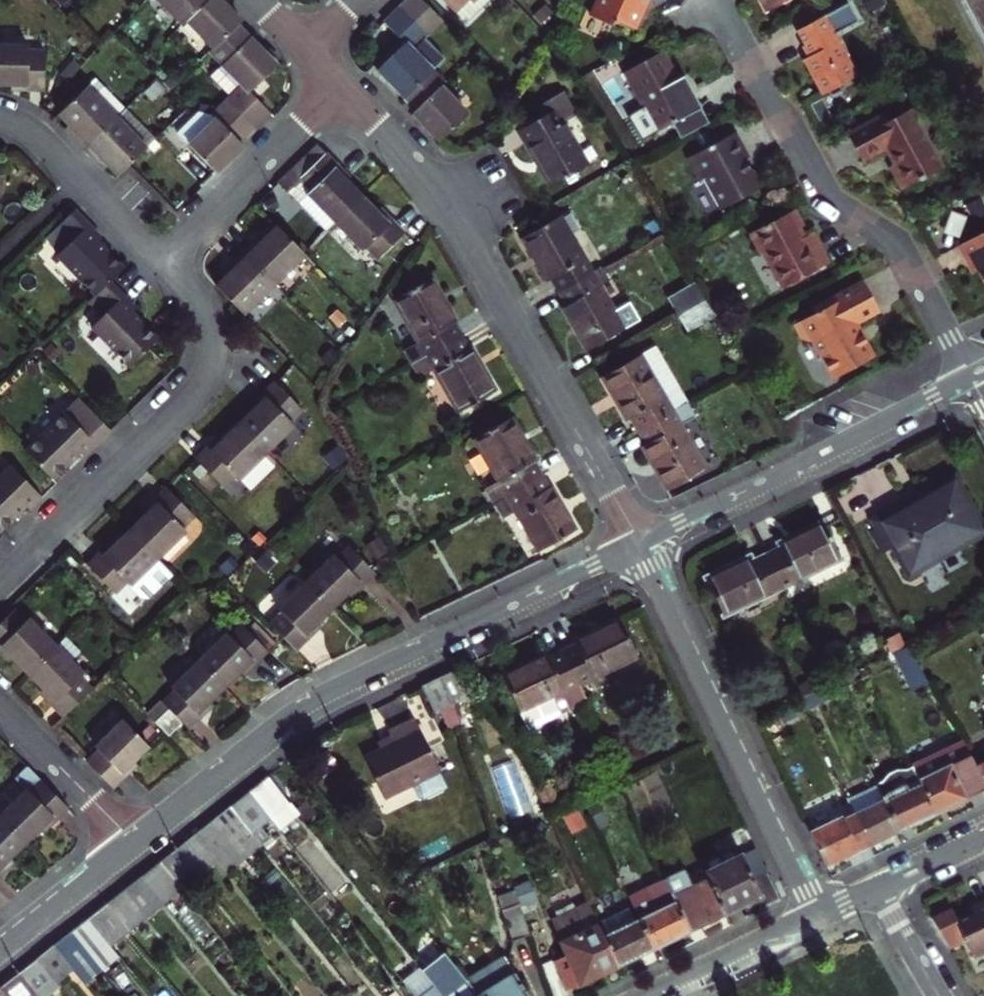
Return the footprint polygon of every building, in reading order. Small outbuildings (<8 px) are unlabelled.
[(183,25),(187,21),(208,0),(158,0),(183,25)] [(241,21),(220,0),(208,0),(187,21),(213,49),(209,52),(221,64),(250,37),(238,25),(241,21)] [(442,22),(421,0),(408,0),(400,8),(427,36),(442,22)] [(454,12),(467,0),(442,0),(454,12)] [(592,12),(615,23),(621,20),(636,27),(644,8),(662,0),(598,0),(592,12)] [(802,57),(821,92),(855,73),(833,32),(856,19),(845,0),(796,28),(804,45),(808,53),(802,57)] [(983,51),(983,0),(957,0),(983,51)] [(433,71),(446,59),(425,38),(427,36),(400,8),(385,22),(383,24),(405,46),(379,71),(406,99),(433,71)] [(227,99),(255,128),(269,114),(249,92),(277,65),(250,37),(221,64),(241,85),(227,99)] [(26,89),(42,89),(43,51),(27,51),(27,46),(0,45),(0,84),(11,84),(26,84),(26,89)] [(665,48),(627,70),(659,130),(674,122),(703,106),(695,92),(690,95),(683,82),(665,48)] [(468,115),(442,87),(445,84),(433,71),(406,99),(417,110),(414,114),(440,142),(468,115)] [(561,86),(517,113),(524,125),(519,127),(549,178),(587,156),(567,120),(578,114),(561,86)] [(85,149),(116,118),(89,89),(62,117),(69,124),(74,129),(69,133),(85,149)] [(213,114),(216,117),(188,144),(215,173),(243,146),(239,142),(255,128),(227,99),(212,113),(213,114)] [(887,112),(851,132),(864,157),(888,144),(893,151),(897,159),(891,163),(904,185),(944,163),(924,126),(926,122),(916,105),(891,118),(887,112)] [(710,120),(703,106),(674,122),(682,136),(710,120)] [(129,166),(147,148),(116,118),(85,149),(100,164),(104,160),(108,165),(119,176),(129,166)] [(74,129),(69,124),(65,129),(69,133),(74,129)] [(737,132),(688,158),(701,181),(706,179),(723,210),(765,188),(755,171),(754,171),(751,166),(747,159),(751,157),(737,132)] [(334,223),(361,196),(347,181),(335,169),(339,166),(326,153),(325,154),(316,144),(289,171),(310,192),(307,195),(334,223)] [(104,169),(108,165),(104,160),(100,164),(104,169)] [(335,169),(347,181),(351,177),(339,166),(335,169)] [(387,222),(376,211),(361,196),(334,223),(361,251),(364,247),(376,259),(404,232),(391,219),(387,222)] [(965,206),(975,222),(983,216),(983,211),(978,200),(965,206)] [(387,222),(391,219),(380,208),(376,211),(387,222)] [(797,208),(752,232),(763,252),(766,249),(786,285),(833,261),(816,230),(807,235),(804,230),(802,227),(806,224),(797,208)] [(98,241),(102,238),(75,211),(50,235),(63,250),(57,257),(95,296),(109,282),(124,268),(98,241)] [(550,267),(560,284),(590,267),(557,211),(521,231),(535,256),(544,271),(550,267)] [(274,284),(305,254),(303,253),(278,226),(267,237),(262,242),(258,238),(243,253),(274,284)] [(959,243),(967,258),(972,254),(978,265),(983,276),(983,229),(959,243)] [(267,237),(263,233),(258,238),(262,242),(267,237)] [(243,314),(274,284),(243,253),(228,267),(232,271),(227,275),(216,286),(243,314)] [(611,276),(602,260),(590,267),(560,284),(567,296),(561,300),(573,322),(586,344),(623,324),(600,282),(611,276)] [(232,271),(228,267),(223,272),(227,275),(232,271)] [(405,349),(412,361),(461,333),(454,322),(460,319),(450,302),(435,275),(398,297),(422,339),(405,349)] [(862,276),(812,303),(814,307),(792,320),(799,332),(811,335),(833,374),(873,353),(862,332),(855,319),(878,307),(862,276)] [(671,296),(679,310),(705,295),(698,281),(671,296)] [(159,339),(146,327),(132,312),(136,309),(109,282),(95,296),(84,307),(98,321),(91,328),(129,368),(144,353),(159,339)] [(714,309),(705,295),(679,310),(687,324),(714,309)] [(468,344),(461,333),(412,361),(420,374),(436,364),(461,407),(498,387),(483,360),(473,342),(468,344)] [(653,341),(638,349),(663,392),(677,384),(653,341)] [(639,424),(684,398),(677,384),(663,392),(638,349),(601,371),(615,396),(626,414),(632,411),(639,424)] [(276,382),(263,395),(267,398),(256,409),(240,424),(267,452),(294,426),(290,422),(303,410),(276,382)] [(253,405),(256,409),(267,398),(263,395),(253,405)] [(654,464),(665,482),(702,460),(680,422),(693,414),(684,398),(639,424),(648,439),(642,443),(654,464)] [(79,453),(83,458),(110,430),(87,406),(72,421),(64,413),(25,451),(53,479),(79,453)] [(496,498),(508,491),(541,472),(533,460),(539,457),(530,441),(513,412),(475,434),(501,478),(488,485),(496,498)] [(240,424),(224,440),(214,450),(210,446),(197,459),(224,487),(236,474),(240,478),(267,452),(240,424)] [(220,436),(210,446),(214,450),(224,440),(220,436)] [(28,510),(41,498),(10,466),(0,475),(0,530),(25,506),(28,510)] [(548,485),(541,472),(508,491),(540,548),(579,526),(559,493),(553,482),(548,485)] [(882,528),(895,551),(905,545),(919,569),(924,566),(931,568),(945,560),(947,553),(964,543),(970,544),(983,536),(981,533),(983,531),(983,528),(958,484),(954,486),(952,481),(934,492),(936,496),(929,500),(923,504),(919,496),(883,517),(888,525),(882,528)] [(168,488),(155,500),(158,504),(148,514),(132,530),(158,558),(185,532),(181,527),(194,516),(168,488)] [(158,504),(155,500),(145,511),(148,514),(158,504)] [(781,548),(766,555),(783,589),(840,561),(821,522),(798,533),(779,543),(781,548)] [(173,573),(158,558),(132,530),(116,546),(105,557),(101,553),(88,566),(115,592),(128,580),(131,584),(143,595),(150,596),(173,573)] [(348,531),(341,538),(350,547),(357,555),(364,548),(348,531)] [(112,542),(101,553),(105,557),(116,546),(112,542)] [(306,582),(333,610),(350,593),(361,583),(365,587),(377,575),(357,555),(350,547),(338,559),(334,555),(306,582)] [(265,551),(254,561),(264,571),(275,561),(265,551)] [(229,554),(218,565),(227,573),(237,563),(229,554)] [(725,617),(783,589),(766,555),(754,561),(751,556),(733,565),(707,578),(725,617)] [(307,636),(317,626),(333,610),(306,582),(280,608),(283,612),(270,624),(298,653),(310,640),(307,636)] [(358,593),(365,587),(361,583),(350,593),(354,597),(358,593)] [(2,645),(12,656),(28,673),(56,646),(29,619),(25,623),(14,610),(0,624),(0,647),(2,645)] [(575,646),(559,654),(576,687),(634,659),(616,620),(592,632),(573,642),(575,646)] [(258,621),(248,630),(265,647),(274,638),(258,621)] [(200,660),(227,688),(244,671),(254,661),(258,665),(270,653),(265,647),(248,630),(244,626),(231,638),(228,634),(200,660)] [(307,636),(310,640),(317,634),(321,630),(317,626),(307,636)] [(12,656),(2,645),(0,647),(0,652),(8,659),(12,656)] [(82,673),(56,646),(28,673),(44,689),(54,700),(51,703),(64,716),(91,689),(78,677),(82,673)] [(914,652),(895,661),(916,697),(934,687),(914,652)] [(519,715),(576,687),(559,654),(548,660),(545,655),(524,666),(501,678),(519,715)] [(227,688),(200,660),(173,686),(177,690),(163,704),(168,709),(183,724),(190,731),(204,718),(200,714),(211,703),(227,688)] [(253,670),(258,665),(254,661),(244,671),(247,675),(253,670)] [(441,678),(418,689),(431,715),(451,706),(441,678)] [(525,729),(583,700),(576,687),(519,715),(525,729)] [(40,693),(51,703),(54,700),(44,689),(40,693)] [(200,714),(204,718),(210,712),(215,707),(211,703),(200,714)] [(163,704),(149,718),(154,723),(168,709),(163,704)] [(176,731),(183,724),(168,709),(154,723),(169,738),(176,731)] [(122,774),(134,762),(150,747),(123,719),(95,746),(99,750),(87,761),(115,789),(126,777),(122,774)] [(393,743),(364,759),(384,800),(438,772),(411,720),(387,733),(393,743)] [(968,746),(983,773),(983,738),(968,746)] [(938,818),(969,802),(983,795),(983,773),(968,746),(967,744),(915,769),(917,773),(938,818)] [(122,774),(126,777),(132,772),(138,766),(134,762),(122,774)] [(71,809),(29,766),(17,778),(28,789),(0,816),(27,844),(44,828),(54,817),(58,821),(71,809)] [(881,793),(902,836),(919,827),(938,818),(917,773),(908,777),(899,777),(892,780),(888,785),(880,790),(881,793)] [(635,812),(664,800),(655,778),(626,790),(635,812)] [(250,794),(272,822),(291,807),(268,780),(250,794)] [(854,805),(862,820),(876,849),(889,842),(902,836),(881,793),(854,805)] [(232,807),(253,837),(272,822),(250,794),(232,807)] [(253,837),(232,807),(214,821),(248,864),(264,851),(253,837)] [(5,873),(1,869),(10,860),(27,844),(0,816),(0,878),(5,873)] [(54,817),(44,828),(47,832),(52,827),(58,821),(54,817)] [(846,822),(813,838),(830,872),(856,859),(876,849),(862,820),(849,827),(846,822)] [(214,821),(197,835),(219,863),(231,878),(248,864),(214,821)] [(197,835),(179,849),(200,878),(219,863),(197,835)] [(161,862),(183,892),(200,878),(179,849),(161,862)] [(708,878),(726,915),(745,906),(761,899),(741,854),(705,871),(708,878)] [(1,869),(5,873),(10,868),(14,864),(10,860),(1,869)] [(161,862),(143,876),(166,906),(183,892),(161,862)] [(685,869),(665,878),(691,933),(709,924),(726,915),(708,878),(694,885),(685,869)] [(124,890),(147,920),(166,906),(143,876),(124,890)] [(631,895),(635,905),(656,949),(675,940),(691,933),(665,878),(631,895)] [(124,890),(107,903),(131,933),(147,920),(124,890)] [(518,899),(502,905),(513,935),(529,929),(518,899)] [(131,933),(107,903),(89,916),(113,948),(131,933)] [(605,937),(590,905),(551,923),(568,958),(554,964),(567,992),(597,978),(620,967),(605,937)] [(605,937),(620,967),(640,957),(656,949),(635,905),(601,921),(608,935),(605,937)] [(983,954),(983,909),(977,912),(980,919),(971,924),(963,929),(956,916),(936,926),(953,958),(973,948),(977,957),(983,954)] [(89,916),(72,929),(104,974),(118,963),(109,951),(113,948),(89,916)] [(60,938),(52,944),(73,969),(87,987),(104,974),(72,929),(60,938)] [(55,983),(73,969),(52,944),(35,957),(55,983)] [(55,983),(35,957),(17,971),(37,995),(45,995),(57,986),(55,983)] [(478,995),(529,995),(500,961),(469,985),(478,995)] [(441,995),(478,995),(469,985),(452,963),(429,981),(441,995)] [(17,971),(0,986),(0,988),(7,995),(37,995),(17,971)]
